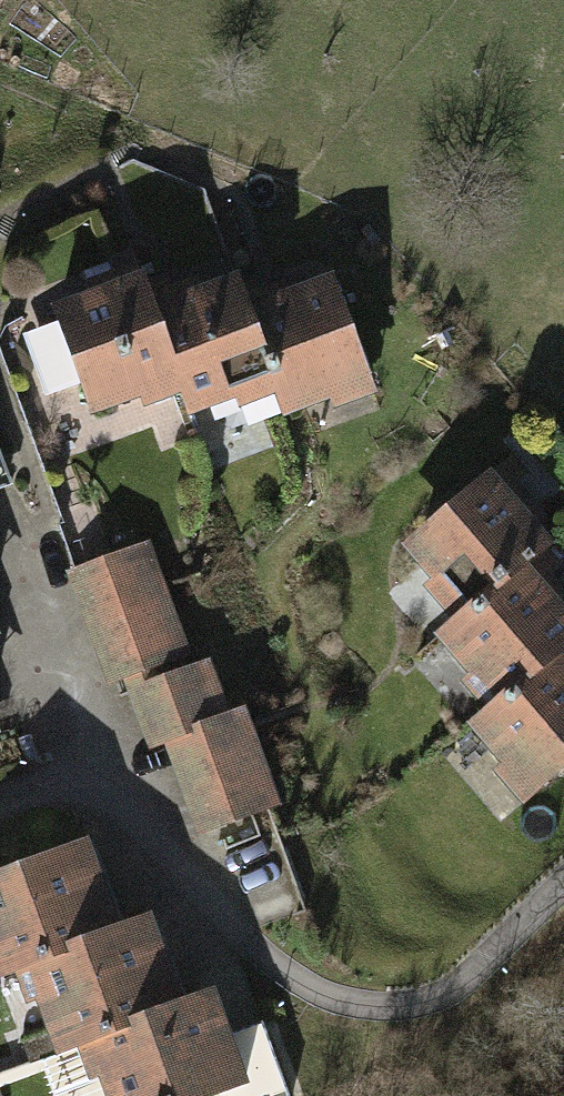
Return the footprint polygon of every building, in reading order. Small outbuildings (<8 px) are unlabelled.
[(284,303),(191,332),(215,397),(222,419),(313,391),(292,329),(284,303)] [(371,304),(292,329),(313,391),(324,427),(402,403),(371,304)] [(215,397),(191,332),(183,306),(96,332),(125,425),(215,397)] [(24,567),(0,475),(0,573),(24,567)] [(508,626),(563,576),(563,527),(535,489),(452,553),(508,626)] [(191,556),(112,576),(143,697),(181,688),(200,764),(227,757),(250,844),(315,828),(293,739),(272,744),(253,671),(223,679),(191,556)] [(508,626),(488,641),(542,713),(563,689),(563,576),(508,626)] [(0,671),(0,759),(23,753),(1,670),(0,671)] [(542,713),(520,730),(563,788),(563,689),(542,713)] [(39,995),(59,988),(142,944),(111,861),(4,901),(39,995)] [(142,944),(59,988),(91,1073),(119,1062),(219,1020),(185,928),(142,944)] [(119,1062),(132,1095),(257,1095),(277,1088),(248,1010),(219,1020),(119,1062)]
